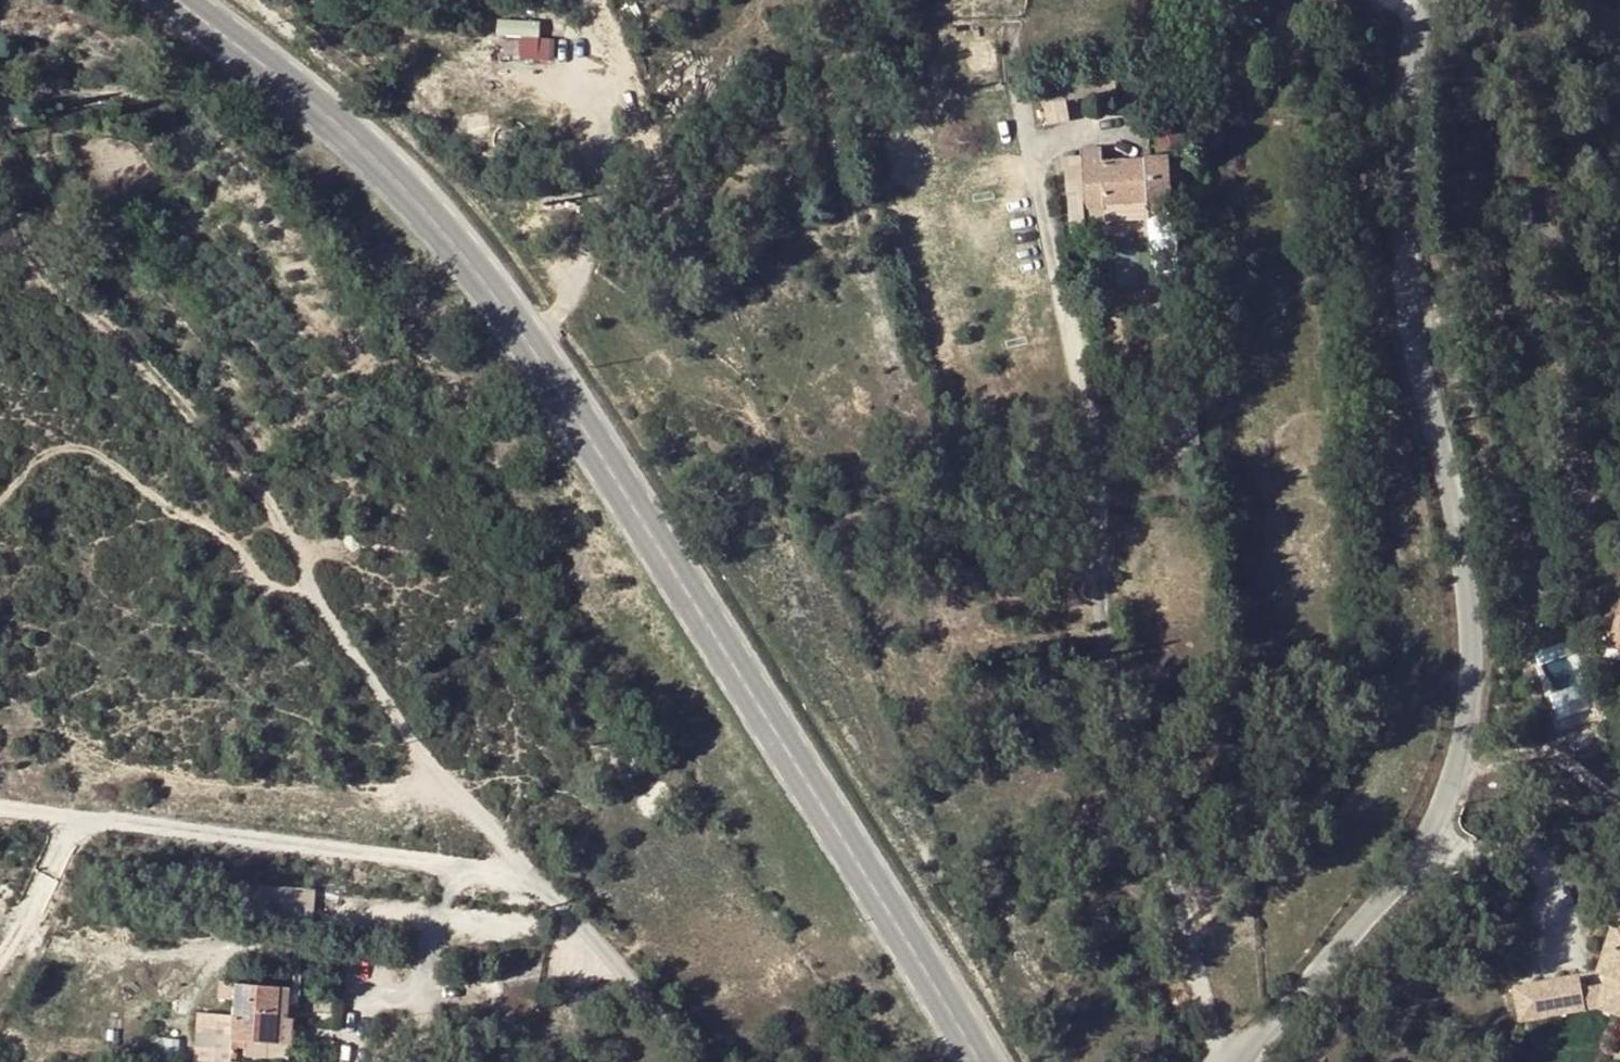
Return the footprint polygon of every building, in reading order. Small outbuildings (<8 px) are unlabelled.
[(538,56),(539,18),(499,17),(498,35),(520,35),(519,56),(538,56)] [(1081,89),(1041,90),(1044,99),(1083,95),(1081,89)] [(1065,103),(1046,105),(1049,122),(1067,119),(1065,103)] [(1101,146),(1078,147),(1083,206),(1104,206),(1103,200),(1147,199),(1147,203),(1168,202),(1167,153),(1144,154),(1143,158),(1102,159),(1101,146)] [(1617,600),(1607,638),(1619,641),(1619,601),(1617,600)] [(1607,638),(1605,649),(1619,652),(1619,641),(1607,638)] [(263,884),(262,911),(314,912),(314,885),(263,884)] [(1542,1018),(1596,1007),(1619,1015),(1619,920),(1618,919),(1601,969),(1608,971),(1603,985),(1584,989),(1583,980),(1538,988),(1542,1018)] [(1542,1018),(1538,988),(1516,992),(1522,1022),(1542,1018)] [(220,1045),(261,1048),(266,994),(226,990),(221,1022),(187,1020),(184,1061),(218,1061),(220,1045)] [(281,996),(266,994),(261,1048),(275,1049),(281,996)]
